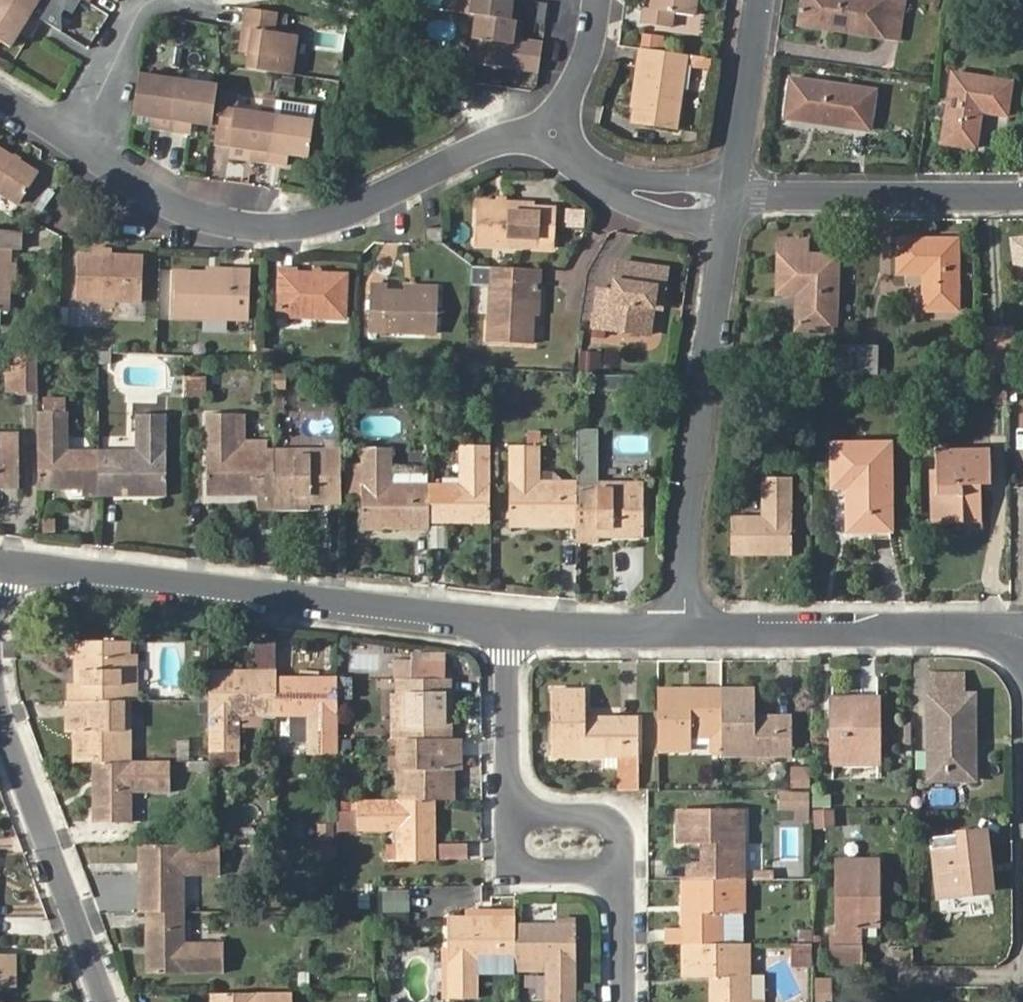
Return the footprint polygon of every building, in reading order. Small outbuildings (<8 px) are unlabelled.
[(39,29),(47,15),(23,0),(0,0),(0,33),(16,44),(27,27),(29,23),(39,29)] [(47,15),(54,4),(49,0),(23,0),(47,15)] [(447,9),(471,12),(478,12),(509,17),(512,0),(449,0),(447,9)] [(653,3),(646,2),(644,18),(672,22),(674,7),(696,10),(698,0),(653,0),(653,3)] [(801,24),(883,34),(899,37),(904,0),(805,0),(801,24)] [(282,29),(285,9),(253,4),(248,41),(257,42),(256,48),(254,66),(286,71),(298,73),(304,32),(282,29)] [(471,59),(540,68),(541,61),(544,41),(528,38),(527,43),(518,41),(519,37),(521,19),(509,17),(478,12),(471,59)] [(36,33),(38,29),(39,29),(29,23),(27,27),(36,33)] [(689,49),(641,43),(639,62),(643,63),(636,119),(677,125),(688,54),(689,49)] [(710,52),(689,49),(688,54),(709,57),(710,52)] [(146,70),(140,108),(141,109),(157,112),(163,113),(161,123),(177,124),(185,75),(146,70)] [(953,73),(943,143),(977,148),(982,112),(1008,116),(1012,80),(953,73)] [(185,75),(177,124),(190,126),(191,117),(197,117),(219,121),(225,82),(185,75)] [(795,76),(789,117),(870,129),(876,89),(795,76)] [(235,154),(274,159),(281,112),(282,97),(267,95),(264,110),(243,106),(245,92),(229,90),(221,143),(236,144),(235,154)] [(319,118),(321,102),(282,97),(281,112),(319,118)] [(281,112),(274,159),(287,161),(289,151),(295,152),(314,154),(319,118),(281,112)] [(25,199),(44,169),(0,141),(0,183),(25,199)] [(533,198),(479,195),(477,227),(476,241),(555,243),(557,202),(533,201),(533,198)] [(27,227),(0,225),(0,320),(1,320),(1,307),(11,308),(13,281),(14,264),(16,243),(26,244),(27,227)] [(779,237),(777,294),(797,294),(797,328),(834,329),(837,253),(808,253),(808,237),(779,237)] [(898,237),(897,269),(928,269),(929,308),(963,308),(962,238),(898,237)] [(1016,268),(1022,267),(1022,237),(1013,238),(1016,268)] [(115,250),(97,250),(82,249),(81,292),(146,295),(147,251),(115,250)] [(657,285),(668,286),(672,260),(622,253),(618,280),(602,278),(596,316),(653,324),(656,297),(657,285)] [(494,280),(495,263),(475,262),(474,279),(494,280)] [(538,265),(495,263),(494,280),(492,338),(535,340),(536,308),(537,282),(538,265)] [(22,264),(14,264),(13,281),(21,281),(22,264)] [(237,271),(209,269),(179,267),(177,311),(251,313),(253,267),(237,266),(237,271)] [(301,269),(283,268),(281,309),(346,312),(348,272),(323,271),(317,270),(301,269)] [(443,289),(410,286),(392,286),(392,280),(376,279),(374,325),(440,328),(443,289)] [(666,298),(668,286),(657,285),(656,297),(666,298)] [(73,324),(107,325),(107,304),(73,303),(73,324)] [(13,342),(14,377),(36,377),(35,343),(13,342)] [(877,347),(856,346),(855,373),(876,374),(877,347)] [(625,364),(597,364),(597,379),(625,379),(625,364)] [(205,377),(184,376),(184,397),(205,398),(205,377)] [(65,412),(36,412),(36,486),(55,487),(55,482),(64,482),(64,487),(98,487),(98,455),(98,453),(65,453),(65,412)] [(98,487),(98,493),(140,492),(140,487),(148,487),(148,492),(166,492),(165,413),(138,414),(138,454),(98,455),(98,487)] [(273,491),(273,454),(233,454),(233,413),(206,413),(206,492),(224,491),(223,485),(231,485),(231,491),(273,491)] [(597,431),(576,431),(575,489),(576,526),(576,543),(597,544),(597,533),(610,534),(611,537),(642,537),(642,486),(596,486),(597,431)] [(0,435),(0,485),(14,485),(14,435),(0,435)] [(459,488),(427,488),(427,518),(462,519),(462,514),(468,515),(468,519),(488,519),(488,445),(459,446),(459,488)] [(833,447),(833,489),(848,489),(848,531),(890,532),(890,446),(833,447)] [(427,518),(427,488),(387,488),(386,447),(360,448),(360,526),(378,526),(378,520),(385,519),(385,526),(427,526),(427,518)] [(576,526),(575,489),(535,489),(535,447),(509,447),(508,526),(526,526),(526,521),(534,521),(534,526),(576,526)] [(936,449),(936,469),(936,495),(941,495),(942,523),(962,523),(963,515),(981,515),(982,492),(973,492),(973,484),(991,484),(991,449),(936,449)] [(340,451),(273,452),(273,454),(273,491),(273,501),(296,501),(296,498),(309,499),(309,501),(340,501),(340,451)] [(936,495),(936,469),(930,469),(931,523),(942,523),(941,495),(936,495)] [(773,548),(773,552),(791,553),(790,478),(763,478),(763,521),(731,521),(731,552),(766,553),(766,548),(773,548)] [(273,501),(274,510),(295,510),(296,501),(273,501)] [(982,523),(981,515),(963,515),(962,523),(982,523)] [(123,701),(129,701),(129,656),(128,641),(78,641),(79,672),(85,672),(84,684),(79,684),(79,701),(123,701)] [(129,701),(137,701),(137,657),(129,656),(129,701)] [(399,693),(399,738),(407,738),(450,738),(451,721),(443,721),(443,710),(450,710),(450,679),(447,679),(414,679),(414,667),(396,667),(396,678),(399,678),(399,693)] [(447,667),(414,667),(414,679),(447,679),(447,667)] [(278,678),(278,671),(235,671),(235,678),(227,678),(227,671),(211,671),(210,751),(237,750),(238,710),(278,709),(278,678)] [(338,755),(338,678),(319,678),(320,683),(312,683),(312,678),(278,678),(278,709),(278,711),(311,712),(311,754),(338,755)] [(968,736),(972,736),(972,699),(965,699),(965,680),(933,679),(933,776),(935,775),(935,773),(946,773),(946,775),(972,775),(972,752),(968,752),(968,736)] [(552,691),(552,755),(638,756),(638,724),(587,723),(586,691),(552,691)] [(722,725),(722,692),(659,691),(659,751),(691,751),(691,739),(691,725),(722,725)] [(754,692),(722,692),(722,725),(723,751),(722,756),(792,756),(791,723),(754,723),(754,692)] [(391,694),(392,738),(399,738),(399,693),(391,694)] [(833,700),(834,764),(878,765),(878,701),(833,700)] [(79,701),(71,701),(70,733),(78,732),(85,733),(85,746),(78,746),(78,762),(97,762),(130,761),(129,729),(122,729),(123,701),(79,701)] [(443,721),(451,721),(450,710),(443,710),(443,721)] [(691,725),(691,739),(712,739),(712,751),(723,751),(722,725),(691,725)] [(434,799),(452,799),(453,783),(445,783),(445,770),(453,770),(459,770),(460,738),(450,738),(407,738),(406,767),(399,767),(400,799),(434,799)] [(130,761),(97,762),(97,781),(101,781),(101,788),(97,788),(97,823),(128,823),(129,790),(170,789),(171,761),(130,761)] [(808,786),(809,765),(790,765),(789,786),(808,786)] [(445,783),(453,783),(453,770),(445,770),(445,783)] [(931,802),(952,800),(952,788),(931,789),(931,802)] [(793,810),(793,822),(808,822),(808,790),(777,789),(776,810),(793,810)] [(402,860),(435,860),(435,826),(427,826),(427,818),(434,818),(434,799),(400,799),(359,799),(359,829),(403,829),(402,860)] [(812,828),(835,826),(833,806),(810,809),(812,828)] [(711,845),(711,881),(743,881),(743,812),(678,811),(679,844),(711,845)] [(302,821),(283,821),(283,836),(302,836),(302,821)] [(316,839),(333,839),(333,822),(316,823),(316,839)] [(935,839),(939,892),(962,890),(963,895),(990,892),(984,834),(935,839)] [(220,844),(142,844),(141,862),(147,862),(147,870),(142,870),(141,911),(149,911),(180,911),(180,873),(220,873),(220,844)] [(838,862),(838,934),(832,934),(833,948),(860,948),(860,925),(878,924),(878,863),(838,862)] [(711,881),(685,881),(685,945),(717,945),(717,913),(723,913),(743,913),(743,881),(711,881)] [(377,889),(376,912),(409,912),(409,889),(377,889)] [(180,911),(149,911),(149,947),(154,947),(154,954),(149,954),(149,973),(181,973),(182,946),(224,945),(224,912),(180,911)] [(517,927),(516,921),(476,920),(475,926),(468,926),(468,920),(450,920),(450,999),(477,1000),(477,957),(517,957),(517,927)] [(517,927),(517,957),(517,960),(549,960),(550,1001),(577,1001),(578,1001),(577,927),(558,927),(558,930),(551,931),(550,927),(517,927)] [(810,942),(790,942),(791,965),(811,965),(810,942)] [(763,1001),(749,1001),(749,977),(748,945),(724,945),(717,945),(685,945),(685,977),(716,977),(716,1001),(763,1001)] [(15,986),(15,954),(0,954),(0,986),(15,986)] [(763,977),(749,977),(749,1001),(763,1001),(763,977)] [(213,993),(213,1001),(291,1001),(292,993),(213,993)]
